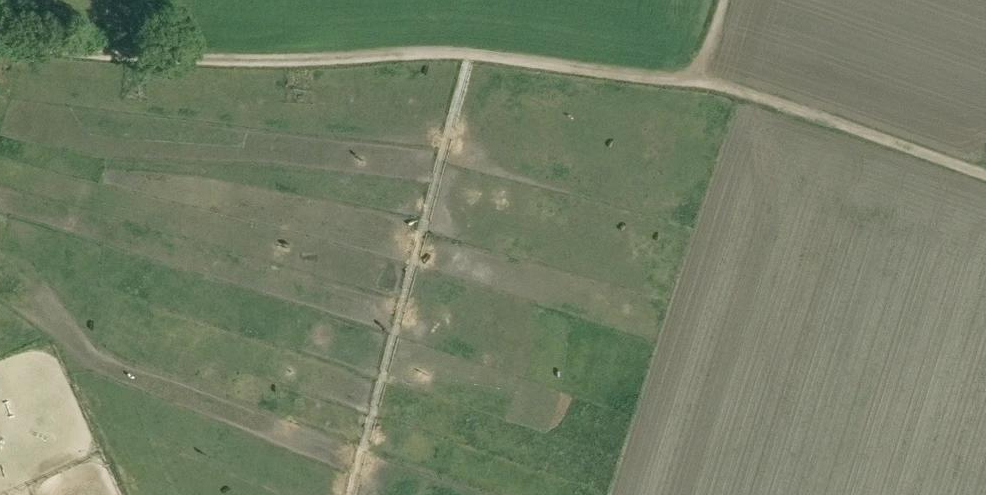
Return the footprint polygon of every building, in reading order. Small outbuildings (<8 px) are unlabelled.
[(49,494),(108,494),(80,435),(32,458),(49,494)]
